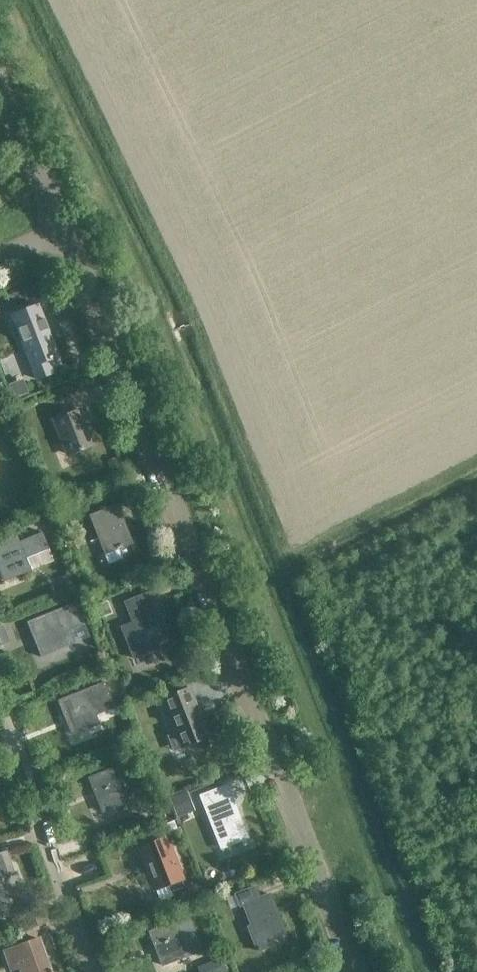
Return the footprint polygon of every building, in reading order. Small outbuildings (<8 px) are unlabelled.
[(11,315),(32,367),(58,356),(33,292),(17,298),(22,310),(11,315)] [(67,456),(93,446),(78,407),(52,418),(67,456)] [(104,553),(131,542),(116,505),(90,516),(104,553)] [(20,541),(17,535),(0,542),(0,565),(6,581),(31,571),(26,558),(50,549),(43,532),(20,541)] [(123,601),(132,623),(121,627),(133,658),(145,653),(146,656),(150,654),(150,652),(158,648),(157,645),(169,641),(150,591),(123,601)] [(107,600),(94,605),(99,617),(111,612),(107,600)] [(84,624),(76,602),(26,622),(32,637),(34,636),(43,656),(68,646),(63,633),(84,624)] [(105,682),(57,701),(63,715),(66,715),(74,735),(100,725),(93,709),(104,704),(106,709),(114,706),(105,682)] [(188,688),(162,698),(181,748),(207,737),(188,688)] [(104,812),(129,802),(115,766),(87,777),(93,792),(96,791),(104,812)] [(245,835),(226,785),(200,795),(219,845),(245,835)] [(139,847),(155,889),(168,884),(171,891),(183,886),(180,880),(183,879),(167,836),(139,847)] [(24,900),(16,877),(13,878),(4,852),(0,853),(0,909),(24,900)] [(273,945),(270,937),(284,932),(269,894),(259,898),(254,887),(235,895),(239,905),(243,904),(252,926),(248,927),(258,951),(273,945)] [(188,916),(175,921),(147,931),(153,946),(155,945),(163,966),(202,951),(188,916)] [(19,968),(20,971),(49,971),(38,939),(3,951),(10,971),(19,968)]
